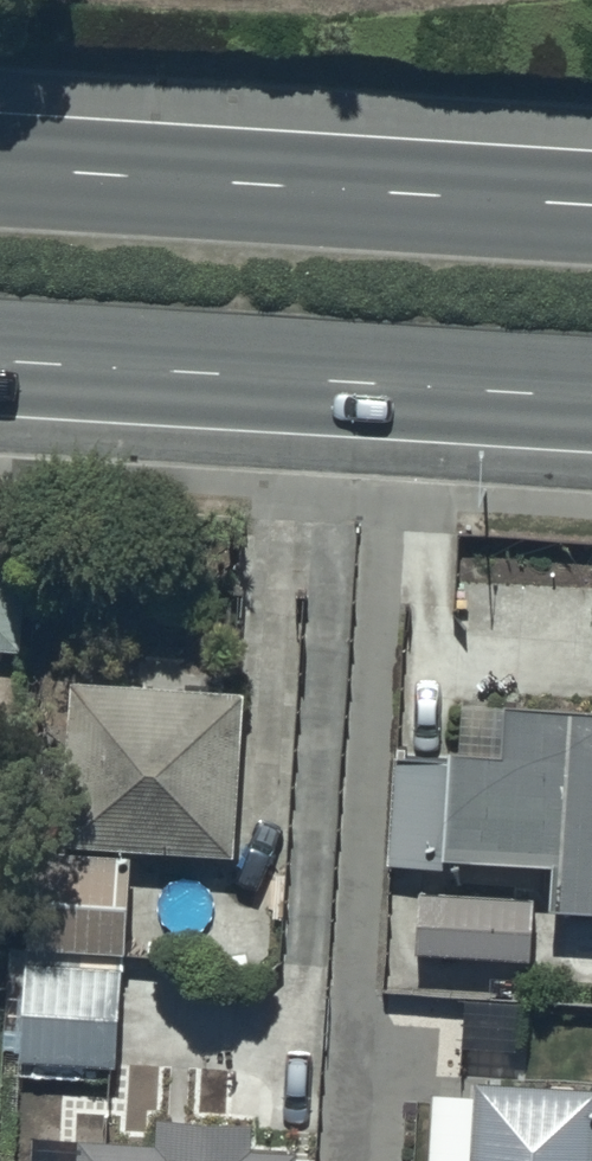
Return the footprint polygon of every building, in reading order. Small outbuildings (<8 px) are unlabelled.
[(21,653),(26,570),(0,569),(0,652),(21,653)] [(235,860),(246,694),(182,690),(184,658),(143,655),(141,688),(72,684),(62,849),(235,860)] [(591,915),(591,714),(505,708),(502,757),(450,754),(449,760),(395,757),(388,870),(440,873),(441,864),(554,872),(551,913),(591,915)] [(124,956),(131,857),(33,850),(29,906),(43,907),(40,950),(124,956)] [(535,898),(418,894),(415,958),(532,964),(535,898)] [(117,1067),(120,969),(25,966),(21,1064),(117,1067)] [(477,1088),(477,1096),(435,1095),(433,1160),(591,1160),(591,1091),(477,1088)] [(83,1160),(295,1160),(296,1155),(256,1153),(257,1127),(159,1123),(158,1147),(83,1144),(83,1160)]
